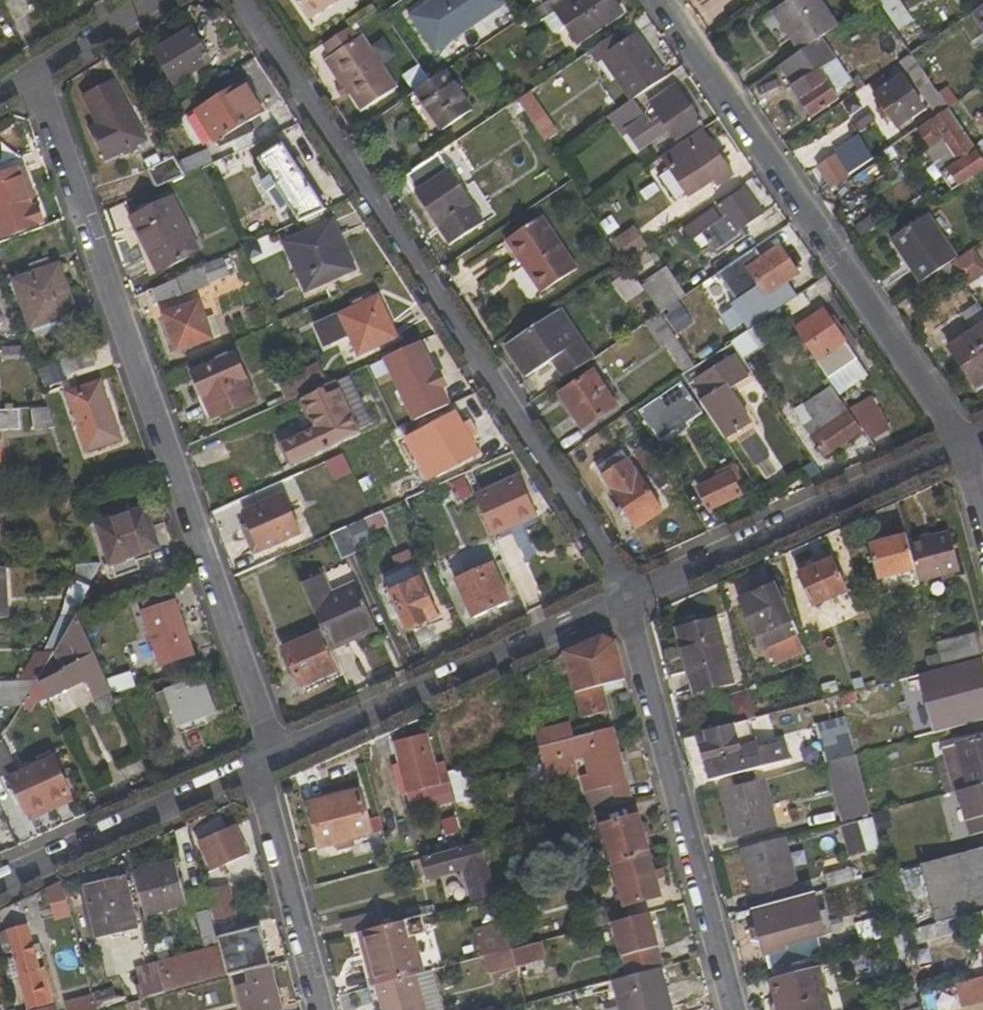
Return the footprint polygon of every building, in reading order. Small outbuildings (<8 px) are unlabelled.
[(307,19),(336,0),(293,0),(307,19)] [(532,11),(539,21),(555,11),(577,42),(621,13),(612,0),(548,0),(532,11)] [(774,11),(801,51),(819,38),(829,32),(837,25),(818,0),(790,0),(774,11)] [(899,32),(912,22),(898,0),(878,0),(899,32)] [(972,14),(982,31),(982,6),(972,14)] [(362,34),(355,22),(322,43),(331,55),(362,34)] [(155,52),(175,85),(211,63),(191,30),(155,52)] [(399,83),(365,32),(362,34),(331,55),(328,57),(336,70),(339,69),(364,106),(399,83)] [(605,59),(631,100),(634,100),(665,77),(638,36),(627,43),(620,32),(590,51),(598,63),(605,59)] [(819,38),(801,51),(780,64),(795,86),(797,85),(804,96),(800,99),(812,118),(837,100),(834,93),(849,84),(844,75),(833,60),(819,38)] [(887,46),(897,61),(908,53),(899,39),(887,46)] [(852,69),(842,54),(833,60),(844,75),(852,69)] [(913,80),(923,94),(932,88),(912,58),(903,66),(911,80),(913,80)] [(485,66),(469,82),(497,114),(515,97),(485,66)] [(445,71),(429,81),(414,92),(441,132),(471,111),(445,71)] [(896,129),(925,110),(901,74),(872,94),(896,129)] [(139,150),(136,146),(144,141),(113,82),(83,98),(95,123),(89,128),(106,161),(125,151),(128,157),(139,150)] [(249,124),(262,113),(243,82),(195,112),(220,149),(255,133),(249,124)] [(658,117),(650,123),(634,100),(631,100),(613,114),(638,152),(669,131),(674,140),(702,122),(676,85),(649,103),(658,117)] [(795,86),(792,88),(800,99),(804,96),(797,85),(795,86)] [(559,136),(531,94),(520,102),(524,110),(547,144),(559,136)] [(515,117),(524,110),(520,102),(518,100),(507,107),(515,117)] [(982,126),(982,111),(974,118),(980,128),(982,126)] [(924,151),(951,191),(982,170),(982,163),(976,153),(974,154),(946,113),(917,132),(928,147),(924,151)] [(717,186),(733,176),(702,129),(661,157),(689,198),(713,182),(717,186)] [(972,147),(976,153),(982,163),(982,141),(982,140),(972,147)] [(277,187),(299,223),(323,211),(281,148),(259,162),(271,178),(262,185),(268,193),(277,187)] [(207,150),(181,162),(185,175),(202,168),(212,163),(207,150)] [(483,223),(437,153),(404,176),(450,244),(483,223)] [(833,156),(817,167),(831,188),(847,177),(833,156)] [(149,171),(157,189),(185,175),(174,159),(149,171)] [(37,205),(24,167),(19,169),(32,207),(37,205)] [(32,207),(19,169),(0,176),(0,240),(44,224),(37,205),(32,207)] [(595,201),(584,185),(577,190),(588,207),(595,201)] [(745,227),(761,215),(744,189),(717,207),(723,218),(701,233),(717,256),(749,233),(745,227)] [(141,231),(161,270),(197,251),(172,201),(131,221),(138,233),(141,231)] [(928,214),(892,239),(921,284),(941,270),(949,264),(958,258),(928,214)] [(611,215),(600,223),(608,236),(619,228),(611,215)] [(506,240),(542,293),(577,270),(542,217),(506,240)] [(335,234),(343,229),(339,219),(284,243),(306,288),(352,268),(335,234)] [(646,245),(633,228),(612,242),(617,249),(624,260),(646,245)] [(958,258),(949,264),(955,272),(967,288),(977,280),(967,267),(982,257),(982,241),(958,258)] [(780,246),(771,252),(764,242),(732,264),(740,276),(748,271),(765,297),(768,295),(777,290),(780,295),(798,284),(795,279),(800,275),(780,246)] [(159,306),(228,275),(222,258),(153,290),(159,306)] [(941,270),(948,277),(955,272),(949,264),(941,270)] [(30,327),(74,312),(59,267),(15,283),(30,327)] [(611,285),(624,305),(645,292),(642,287),(631,271),(611,285)] [(642,287),(645,292),(659,313),(682,298),(665,271),(642,287)] [(768,295),(771,299),(780,295),(777,290),(768,295)] [(809,304),(800,294),(778,309),(788,320),(809,304)] [(358,358),(397,338),(377,297),(315,327),(324,347),(348,336),(358,358)] [(165,316),(177,352),(222,336),(216,318),(206,321),(200,304),(165,316)] [(582,339),(561,309),(556,312),(576,343),(582,339)] [(822,310),(794,329),(838,393),(866,373),(822,310)] [(526,377),(552,361),(564,378),(594,357),(582,339),(576,343),(556,312),(505,347),(526,377)] [(661,347),(664,345),(683,373),(693,366),(659,313),(645,323),(661,347)] [(976,388),(982,383),(982,324),(949,347),(976,388)] [(0,335),(0,338),(0,347),(11,347),(27,346),(22,334),(0,335)] [(387,355),(417,420),(447,405),(439,387),(433,373),(417,341),(387,355)] [(683,373),(681,375),(725,440),(750,424),(727,390),(751,374),(730,341),(693,366),(683,373)] [(10,359),(27,358),(27,346),(11,347),(10,359)] [(68,375),(94,365),(90,350),(36,370),(42,391),(69,381),(68,375)] [(234,353),(196,370),(207,394),(208,393),(218,414),(254,397),(234,353)] [(433,373),(439,387),(444,385),(438,371),(433,373)] [(359,431),(373,425),(349,372),(335,379),(359,431)] [(607,381),(602,383),(594,372),(559,395),(583,431),(618,407),(615,403),(619,399),(607,381)] [(17,409),(13,373),(0,374),(0,410),(17,409)] [(281,397),(300,389),(293,375),(275,383),(281,397)] [(319,377),(308,382),(312,389),(319,386),(322,385),(319,377)] [(284,445),(292,462),(359,431),(335,379),(322,385),(319,386),(321,392),(304,400),(317,429),(284,445)] [(69,395),(88,449),(120,438),(101,384),(69,395)] [(659,442),(702,414),(681,384),(640,412),(659,442)] [(196,399),(205,420),(218,414),(208,393),(207,394),(196,399)] [(804,427),(825,457),(861,432),(839,402),(831,408),(824,398),(807,411),(813,421),(804,427)] [(867,401),(852,412),(872,441),(887,429),(867,401)] [(31,408),(36,432),(54,428),(47,407),(31,408)] [(19,409),(17,409),(0,410),(0,431),(20,431),(19,409)] [(459,463),(478,453),(456,413),(437,424),(459,463)] [(619,434),(632,427),(625,417),(614,425),(619,434)] [(753,467),(769,457),(756,436),(740,445),(753,467)] [(644,445),(633,452),(645,470),(656,462),(644,445)] [(597,469),(636,526),(661,510),(623,452),(597,469)] [(349,465),(343,453),(323,463),(329,474),(349,465)] [(645,470),(658,489),(669,481),(656,462),(645,470)] [(734,484),(739,481),(734,465),(715,472),(716,477),(694,487),(707,514),(740,498),(734,484)] [(364,495),(373,513),(426,490),(417,471),(364,495)] [(517,476),(474,497),(492,537),(536,516),(517,476)] [(260,552),(300,534),(283,494),(251,510),(259,528),(251,532),(260,552)] [(137,555),(158,547),(145,509),(97,525),(115,579),(142,571),(137,555)] [(373,541),(363,518),(347,526),(357,548),(373,541)] [(330,534),(342,558),(358,550),(347,526),(330,534)] [(958,569),(948,532),(908,542),(916,571),(918,580),(958,569)] [(916,571),(908,542),(905,536),(870,545),(879,580),(916,571)] [(814,606),(846,592),(832,559),(798,574),(814,606)] [(56,585),(68,589),(61,615),(75,616),(101,562),(62,564),(56,585)] [(332,584),(353,576),(348,563),(327,570),(332,584)] [(456,582),(472,618),(508,602),(492,565),(456,582)] [(325,574),(302,583),(323,631),(332,650),(350,642),(347,636),(374,623),(356,581),(333,592),(325,574)] [(407,631),(437,617),(421,579),(391,592),(407,631)] [(758,636),(790,621),(775,585),(741,601),(758,636)] [(142,615),(159,664),(193,653),(176,603),(159,608),(157,600),(144,605),(147,612),(142,615)] [(44,668),(49,677),(40,682),(47,699),(86,681),(103,716),(119,709),(113,696),(106,680),(75,616),(56,651),(60,660),(44,668)] [(691,693),(732,681),(715,618),(675,629),(691,693)] [(350,642),(377,629),(374,623),(347,636),(350,642)] [(283,649),(301,687),(341,670),(332,650),(323,631),(283,649)] [(975,635),(936,644),(938,655),(941,666),(980,655),(975,635)] [(610,712),(605,694),(627,688),(616,645),(602,637),(563,655),(581,719),(610,712)] [(53,654),(33,652),(20,680),(38,679),(44,668),(53,654)] [(926,658),(929,669),(941,666),(938,655),(926,658)] [(959,715),(960,715),(982,709),(982,663),(982,658),(941,668),(925,673),(929,686),(951,681),(959,715)] [(136,687),(131,672),(106,680),(113,696),(136,687)] [(528,688),(539,683),(535,673),(522,678),(528,688)] [(163,691),(164,693),(173,718),(176,723),(215,708),(204,676),(163,691)] [(20,707),(38,679),(20,680),(0,681),(0,708),(20,707)] [(875,694),(864,697),(865,700),(867,711),(913,699),(910,685),(875,694)] [(875,694),(873,687),(851,693),(854,702),(865,700),(864,697),(875,694)] [(619,695),(621,706),(632,704),(629,692),(619,695)] [(156,696),(165,721),(173,718),(164,693),(156,696)] [(960,715),(963,726),(982,721),(982,709),(960,715)] [(769,714),(755,718),(748,720),(750,731),(773,726),(769,714)] [(843,720),(815,727),(825,763),(830,762),(852,756),(843,720)] [(746,732),(743,722),(702,732),(705,742),(698,744),(708,781),(783,760),(779,744),(743,752),(738,734),(746,732)] [(568,724),(535,734),(537,749),(572,739),(568,724)] [(580,776),(589,814),(634,803),(613,729),(572,739),(537,749),(547,784),(579,776),(575,761),(583,759),(587,774),(580,776)] [(405,792),(439,784),(426,736),(393,744),(405,792)] [(953,798),(958,797),(982,791),(982,738),(941,749),(953,798)] [(457,763),(459,763),(455,755),(443,758),(447,772),(459,770),(457,763)] [(845,822),(871,814),(862,779),(856,755),(852,756),(830,762),(845,822)] [(53,759),(11,779),(28,815),(69,794),(53,759)] [(459,770),(447,772),(456,805),(472,799),(464,768),(459,770)] [(775,827),(764,780),(721,791),(733,837),(775,827)] [(362,791),(310,805),(320,847),(336,843),(337,848),(354,844),(352,838),(383,831),(379,817),(368,819),(362,791)] [(958,797),(970,841),(982,838),(982,791),(958,797)] [(31,822),(73,803),(69,794),(28,815),(31,822)] [(601,825),(612,866),(650,856),(639,815),(601,825)] [(840,826),(849,857),(881,849),(872,818),(840,826)] [(200,841),(213,872),(247,855),(234,826),(200,841)] [(796,884),(784,840),(742,851),(754,895),(796,884)] [(464,870),(473,903),(497,896),(482,842),(467,846),(421,858),(426,880),(464,870)] [(971,915),(982,912),(982,848),(922,865),(936,924),(971,915)] [(624,908),(661,899),(650,856),(612,866),(624,908)] [(187,905),(177,863),(134,873),(145,915),(187,905)] [(851,869),(824,876),(827,890),(855,883),(851,869)] [(133,930),(122,876),(91,883),(103,938),(133,930)] [(55,915),(70,910),(63,881),(48,888),(55,915)] [(228,882),(205,889),(215,922),(238,915),(228,882)] [(82,885),(94,940),(103,938),(91,883),(82,885)] [(753,938),(762,941),(768,970),(820,955),(816,939),(803,942),(801,935),(812,932),(804,897),(776,904),(778,915),(756,921),(750,928),(753,938)] [(577,914),(582,931),(608,925),(604,907),(577,914)] [(204,945),(218,941),(210,910),(195,914),(204,945)] [(340,920),(344,934),(361,930),(376,926),(371,911),(340,920)] [(971,915),(980,942),(982,941),(982,912),(971,915)] [(622,956),(628,977),(660,968),(655,948),(656,948),(649,914),(612,924),(620,957),(622,956)] [(522,924),(520,915),(502,920),(506,929),(522,924)] [(361,930),(376,986),(416,976),(419,974),(406,919),(376,926),(361,930)] [(217,928),(219,936),(238,931),(236,922),(217,928)] [(41,979),(39,969),(27,926),(0,934),(0,935),(5,954),(13,952),(27,1009),(54,1002),(48,977),(41,979)] [(229,975),(244,972),(271,964),(261,926),(238,931),(219,936),(225,957),(229,975)] [(477,938),(482,958),(510,950),(505,930),(477,938)] [(542,961),(537,943),(510,950),(515,968),(542,961)] [(73,997),(89,993),(79,957),(63,960),(73,997)] [(229,975),(225,957),(160,974),(165,993),(229,975)] [(283,1009),(271,964),(244,972),(247,983),(235,987),(241,1009),(283,1009)] [(158,966),(138,973),(146,998),(165,993),(160,974),(158,966)] [(48,977),(46,967),(39,969),(41,979),(48,977)] [(660,968),(628,977),(612,982),(619,1009),(671,1009),(660,968)] [(771,980),(780,1009),(829,1009),(819,968),(771,980)] [(914,974),(904,977),(909,995),(917,994),(919,993),(914,974)] [(382,1009),(424,1009),(416,976),(376,986),(382,1009)] [(982,988),(982,976),(960,982),(962,990),(980,985),(981,989),(982,988)] [(92,994),(93,996),(96,1009),(102,1009),(112,1007),(118,1006),(114,989),(92,994)] [(909,995),(897,999),(900,1009),(920,1009),(917,994),(909,995)] [(65,1003),(67,1009),(96,1009),(93,996),(65,1003)]
